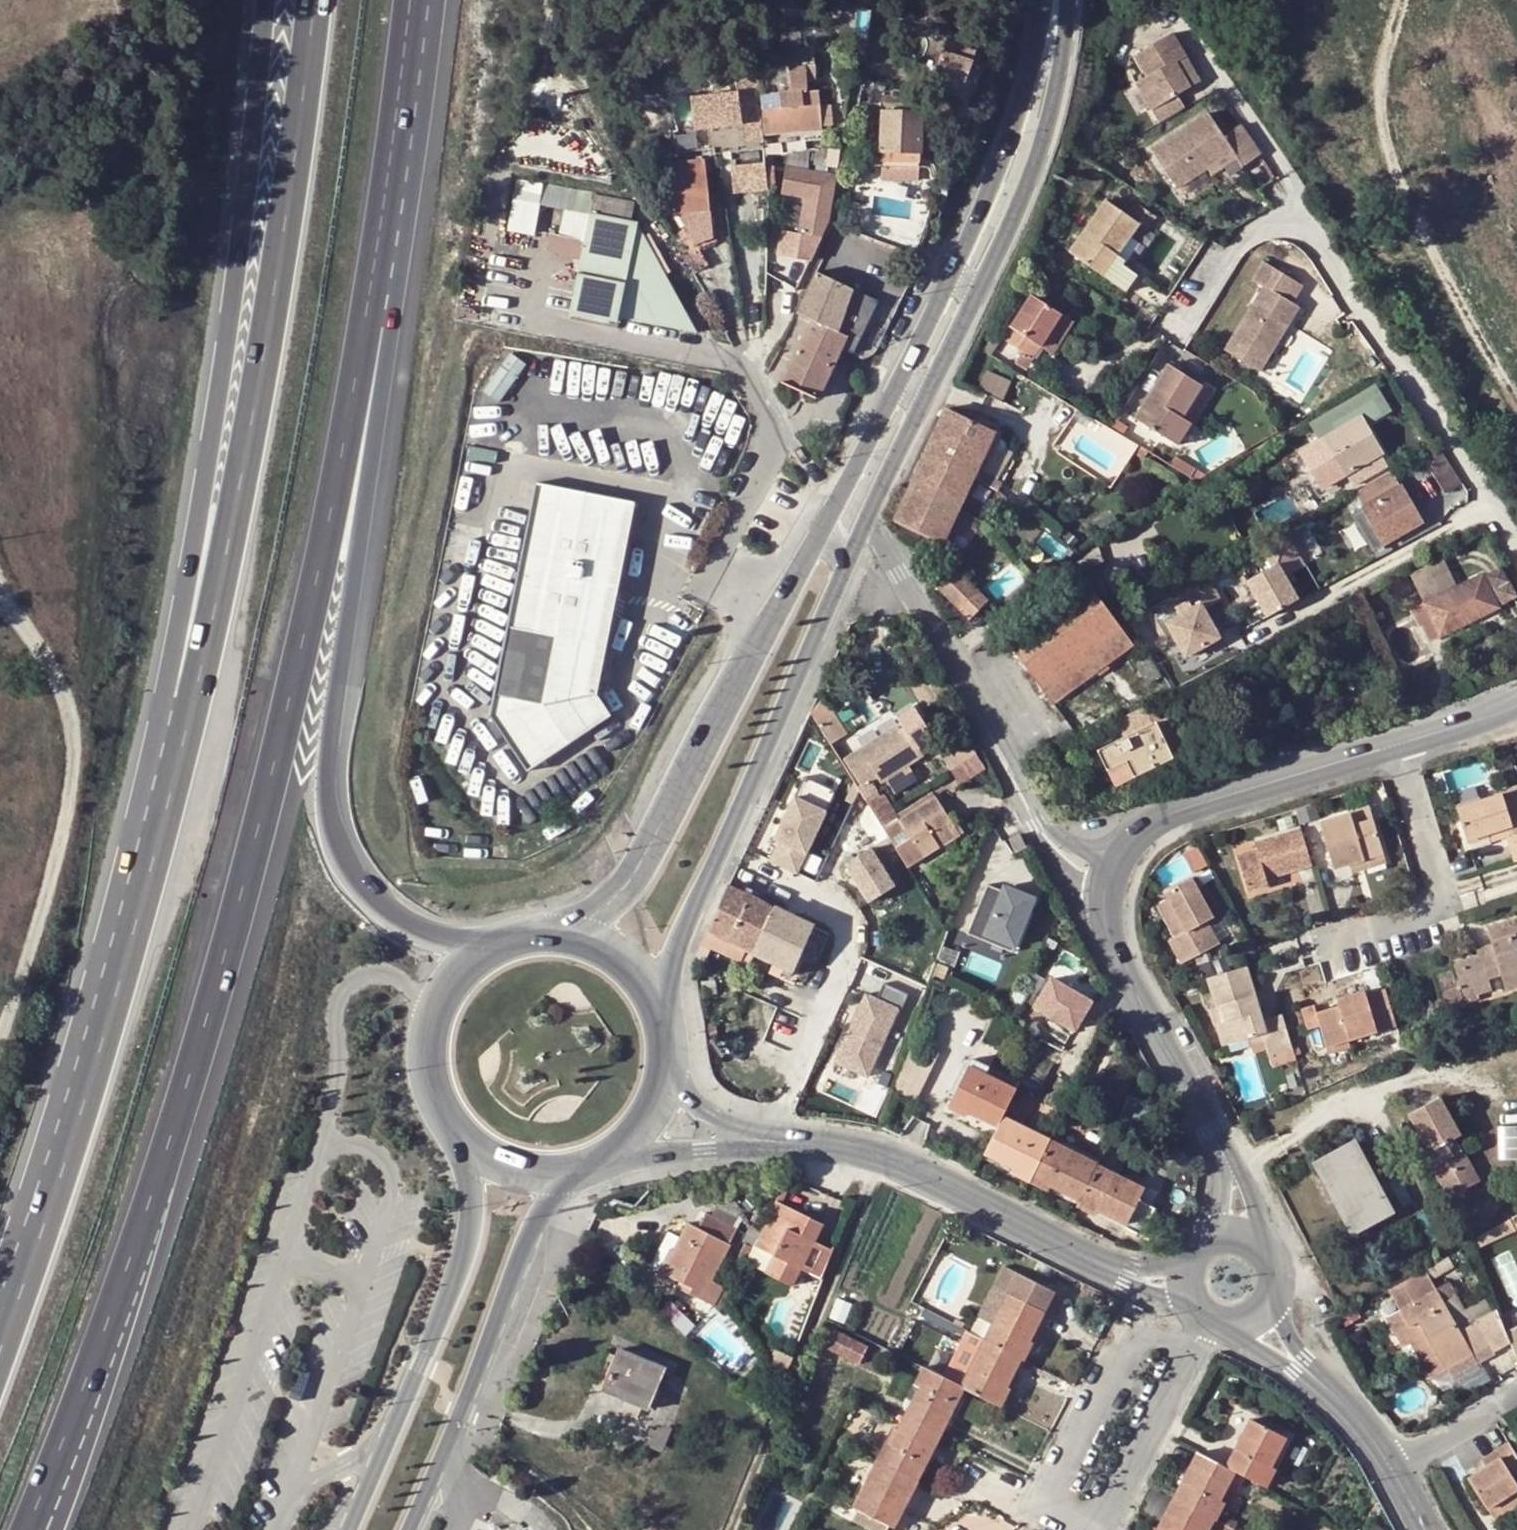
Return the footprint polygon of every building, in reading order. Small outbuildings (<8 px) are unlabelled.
[(801,32),(780,34),(782,50),(802,48),(801,32)] [(1135,87),(1159,125),(1183,110),(1177,99),(1189,91),(1173,66),(1184,59),(1169,36),(1131,60),(1145,82),(1135,87)] [(964,43),(949,39),(940,70),(967,78),(973,59),(961,53),(964,43)] [(759,110),(762,134),(823,130),(823,126),(821,107),(821,105),(820,105),(818,88),(807,89),(806,82),(816,81),(813,49),(789,51),(792,91),(779,92),(780,108),(759,110)] [(1200,83),(1184,59),(1173,66),(1189,91),(1200,83)] [(762,134),(759,110),(758,94),(755,73),(733,76),(735,95),(689,101),(694,133),(739,126),(742,145),(763,142),(762,134)] [(779,92),(758,94),(759,110),(780,108),(779,92)] [(821,107),(823,126),(833,126),(831,105),(821,107)] [(924,111),(883,110),(882,152),(922,153),(924,111)] [(1208,115),(1164,143),(1214,127),(1208,115)] [(1240,168),(1253,160),(1235,130),(1222,138),(1214,127),(1164,143),(1149,152),(1175,189),(1205,169),(1204,167),(1229,151),(1236,161),(1240,168)] [(1253,160),(1257,157),(1239,127),(1235,130),(1253,160)] [(825,152),(813,150),(811,165),(823,166),(825,152)] [(1205,169),(1210,177),(1236,161),(1229,151),(1204,167),(1205,169)] [(882,152),(881,180),(921,182),(922,153),(882,152)] [(670,231),(693,273),(706,265),(695,246),(712,239),(705,160),(675,162),(676,179),(670,181),(672,207),(682,224),(670,231)] [(739,162),(740,191),(777,189),(775,160),(739,162)] [(836,176),(787,166),(782,191),(807,195),(799,232),(782,229),(777,252),(809,260),(827,221),(836,176)] [(591,204),(592,195),(593,191),(518,179),(508,231),(532,234),(537,204),(563,208),(558,236),(584,241),(590,211),(594,212),(595,204),(591,204)] [(595,204),(594,212),(631,219),(634,202),(592,195),(591,204),(595,204)] [(1120,214),(1109,207),(1072,254),(1128,296),(1140,280),(1125,270),(1130,264),(1125,262),(1117,256),(1127,242),(1131,245),(1144,227),(1139,224),(1148,213),(1137,205),(1133,211),(1126,207),(1120,214)] [(584,241),(572,313),(620,321),(621,316),(700,329),(636,220),(631,219),(594,212),(590,211),(584,241)] [(1148,213),(1139,224),(1144,227),(1148,231),(1156,218),(1148,213)] [(1131,245),(1127,242),(1117,256),(1125,262),(1135,248),(1131,245)] [(1284,299),(1294,282),(1257,261),(1246,278),(1256,283),(1220,350),(1257,371),(1285,323),(1274,317),(1284,299)] [(884,304),(829,278),(815,272),(796,310),(811,318),(781,381),(816,399),(840,347),(859,356),(884,304)] [(1060,314),(1029,295),(1001,338),(1031,359),(1038,348),(1060,314)] [(1284,299),(1274,317),(1285,323),(1294,305),(1284,299)] [(1074,323),(1060,314),(1038,348),(1052,355),(1064,334),(1066,335),(1074,323)] [(1032,362),(1020,356),(1015,364),(1027,370),(1032,362)] [(1181,420),(1201,386),(1167,365),(1133,419),(1175,445),(1189,424),(1181,420)] [(985,372),(976,390),(999,401),(1007,383),(985,372)] [(1201,386),(1181,420),(1189,424),(1208,391),(1201,386)] [(1383,409),(1371,390),(1313,423),(1323,439),(1299,453),(1321,489),(1344,476),(1351,487),(1386,466),(1361,422),(1383,409)] [(973,421),(946,409),(925,455),(973,478),(977,470),(982,459),(995,432),(973,421)] [(491,416),(472,412),(467,438),(486,441),(491,416)] [(976,415),(973,421),(995,432),(998,426),(976,415)] [(1116,420),(1111,429),(1122,436),(1127,427),(1116,420)] [(1002,435),(995,432),(982,459),(989,462),(1002,435)] [(1420,456),(1446,498),(1462,490),(1435,448),(1420,456)] [(925,455),(895,521),(943,543),(972,482),(973,478),(925,455)] [(1176,456),(1171,465),(1196,480),(1206,475),(1176,456)] [(977,470),(973,478),(997,492),(1001,484),(977,470)] [(1419,525),(1390,473),(1352,494),(1361,509),(1349,516),(1371,553),(1419,525)] [(616,714),(599,694),(638,502),(539,483),(492,715),(538,777),(616,714)] [(1432,601),(1425,605),(1415,611),(1423,626),(1430,640),(1500,607),(1484,574),(1458,587),(1443,559),(1417,572),(1432,601)] [(984,599),(948,564),(932,582),(968,617),(984,599)] [(1294,600),(1274,565),(1243,582),(1263,617),(1294,600)] [(1486,576),(1503,606),(1516,598),(1516,596),(1500,567),(1486,576)] [(1218,600),(1205,577),(1188,586),(1198,604),(1163,624),(1183,658),(1217,638),(1201,610),(1218,600)] [(1133,642),(1088,579),(1004,641),(1049,704),(1133,642)] [(811,711),(817,721),(832,712),(820,692),(811,711)] [(1150,726),(1141,709),(1114,723),(1122,740),(1098,753),(1112,781),(1132,770),(1134,775),(1170,757),(1154,724),(1150,726)] [(832,712),(817,721),(831,745),(846,736),(832,712)] [(865,799),(874,793),(877,791),(870,780),(877,775),(881,781),(886,778),(893,791),(916,778),(908,764),(921,755),(901,726),(842,761),(854,781),(859,790),(865,799)] [(952,770),(976,756),(967,741),(943,755),(952,770)] [(959,784),(984,769),(976,756),(952,770),(959,784)] [(797,873),(836,792),(805,777),(775,839),(780,841),(770,861),(797,873)] [(839,813),(846,817),(859,790),(854,781),(839,813)] [(1516,853),(1516,813),(1509,784),(1489,790),(1490,791),(1443,806),(1453,838),(1475,832),(1490,827),(1492,834),(1499,859),(1516,853)] [(865,799),(891,840),(906,865),(921,855),(938,845),(939,847),(957,835),(950,827),(953,825),(935,796),(899,818),(885,795),(878,800),(874,793),(865,799)] [(1356,809),(1338,814),(1340,822),(1359,817),(1356,809)] [(1262,816),(1265,825),(1279,822),(1277,812),(1262,816)] [(1318,865),(1334,861),(1349,857),(1351,864),(1372,858),(1359,817),(1340,822),(1338,814),(1306,823),(1318,865)] [(1490,827),(1475,832),(1477,839),(1492,834),(1490,827)] [(1300,866),(1288,828),(1243,842),(1246,851),(1226,857),(1237,894),(1257,888),(1255,880),(1263,878),(1300,866)] [(1025,846),(1018,832),(1008,838),(1015,852),(1025,846)] [(894,885),(869,847),(845,864),(870,901),(894,885)] [(1349,857),(1334,861),(1336,869),(1351,864),(1349,857)] [(1200,916),(1178,876),(1151,891),(1153,895),(1142,901),(1162,936),(1155,940),(1168,963),(1204,943),(1191,920),(1200,916)] [(1255,880),(1257,888),(1265,885),(1263,878),(1255,880)] [(775,906),(730,884),(708,932),(745,948),(754,953),(775,906)] [(1000,890),(984,884),(964,933),(980,940),(982,934),(1012,946),(1031,898),(1013,890),(1011,895),(1000,890)] [(1013,890),(1002,886),(1000,890),(1011,895),(1013,890)] [(783,910),(775,906),(754,953),(775,962),(795,970),(814,925),(793,915),(783,910)] [(1439,961),(1440,964),(1445,983),(1477,974),(1488,970),(1492,986),(1516,979),(1516,912),(1475,923),(1479,938),(1482,949),(1464,954),(1439,961)] [(708,932),(703,942),(741,959),(745,948),(708,932)] [(982,934),(980,940),(1009,952),(1012,946),(982,934)] [(1461,943),(1464,954),(1482,949),(1479,938),(1461,943)] [(955,952),(941,947),(938,959),(952,963),(955,952)] [(799,973),(795,970),(775,962),(770,972),(796,982),(799,973)] [(937,962),(930,980),(941,985),(948,967),(937,962)] [(1280,1047),(1271,1014),(1250,1020),(1232,963),(1192,975),(1202,1002),(1208,1019),(1204,1021),(1210,1043),(1250,1031),(1253,1043),(1256,1053),(1280,1047)] [(1440,966),(1420,972),(1430,1004),(1449,997),(1449,995),(1445,983),(1440,966)] [(1445,983),(1449,995),(1480,986),(1477,974),(1445,983)] [(1089,999),(1048,978),(1033,1008),(1074,1029),(1089,999)] [(878,995),(867,992),(844,1063),(878,1074),(901,1003),(904,1004),(909,987),(884,979),(878,995)] [(1384,1023),(1373,988),(1354,994),(1352,989),(1323,998),(1324,1005),(1305,1010),(1302,1005),(1290,1009),(1296,1028),(1309,1024),(1316,1045),(1337,1038),(1384,1023)] [(1197,1004),(1204,1021),(1208,1019),(1202,1002),(1197,1004)] [(1250,1031),(1210,1043),(1214,1055),(1253,1043),(1250,1031)] [(1337,1038),(1316,1045),(1318,1053),(1339,1047),(1337,1038)] [(939,1054),(919,1044),(903,1077),(923,1087),(939,1054)] [(1256,1053),(1258,1062),(1283,1057),(1280,1047),(1256,1053)] [(971,1058),(967,1066),(984,1075),(987,1067),(971,1058)] [(984,1075),(967,1066),(950,1102),(968,1112),(998,1126),(1002,1116),(1014,1090),(984,1075)] [(1460,1135),(1437,1096),(1406,1111),(1428,1149),(1423,1152),(1448,1197),(1476,1182),(1454,1137),(1460,1135)] [(968,1112),(950,1102),(947,1108),(966,1116),(968,1112)] [(1050,1140),(1002,1116),(998,1126),(983,1154),(1012,1168),(1010,1173),(1029,1182),(1050,1140)] [(1097,1163),(1050,1140),(1029,1182),(1047,1191),(1049,1187),(1078,1201),(1096,1165),(1097,1163)] [(1389,1211),(1353,1143),(1314,1164),(1351,1232),(1389,1211)] [(1143,1189),(1096,1165),(1078,1201),(1076,1206),(1094,1215),(1097,1210),(1141,1232),(1153,1209),(1138,1200),(1143,1189)] [(727,1189),(717,1208),(748,1224),(749,1221),(727,1189)] [(792,1287),(800,1269),(819,1278),(832,1249),(813,1239),(819,1228),(788,1213),(790,1207),(776,1200),(775,1201),(754,1247),(773,1257),(764,1274),(792,1287)] [(715,1206),(711,1214),(737,1227),(745,1230),(748,1224),(717,1208),(715,1206)] [(788,1213),(819,1228),(822,1222),(790,1207),(788,1213)] [(696,1228),(689,1225),(675,1251),(671,1249),(660,1270),(681,1281),(679,1288),(714,1305),(723,1288),(711,1281),(737,1227),(711,1214),(705,1211),(696,1228)] [(1511,1233),(1506,1223),(1468,1244),(1473,1254),(1511,1233)] [(745,1264),(753,1249),(744,1244),(732,1271),(739,1276),(745,1264)] [(753,1249),(745,1264),(764,1274),(773,1257),(754,1247),(753,1249)] [(1516,1288),(1516,1263),(1511,1249),(1493,1257),(1508,1292),(1516,1288)] [(1422,1270),(1384,1291),(1396,1312),(1387,1317),(1403,1345),(1411,1340),(1432,1377),(1447,1369),(1451,1376),(1494,1353),(1492,1350),(1509,1342),(1493,1305),(1489,1308),(1482,1295),(1461,1308),(1453,1295),(1454,1294),(1446,1280),(1432,1287),(1422,1270)] [(1061,1298),(1016,1275),(984,1339),(1021,1357),(1044,1312),(1052,1316),(1061,1298)] [(984,1339),(1007,1293),(994,1287),(971,1331),(984,1339)] [(843,1299),(835,1319),(848,1323),(856,1304),(843,1299)] [(1115,1311),(1119,1313),(1132,1321),(1135,1315),(1118,1306),(1115,1311)] [(1044,1312),(1021,1357),(1025,1359),(1033,1342),(1037,1345),(1052,1316),(1044,1312)] [(868,1346),(836,1329),(827,1348),(859,1364),(868,1346)] [(1021,1357),(984,1339),(961,1385),(964,1387),(997,1403),(1006,1385),(1021,1357)] [(768,1360),(783,1379),(792,1356),(775,1348),(768,1360)] [(666,1367),(618,1349),(602,1392),(626,1402),(643,1409),(649,1411),(654,1399),(660,1401),(665,1391),(658,1387),(666,1367)] [(918,1385),(927,1368),(923,1366),(913,1383),(918,1385)] [(964,1387),(961,1385),(927,1368),(918,1385),(905,1415),(940,1433),(964,1387)] [(1010,1388),(1006,1385),(997,1403),(1001,1406),(1010,1388)] [(643,1409),(626,1402),(621,1413),(638,1419),(643,1409)] [(917,1480),(940,1433),(905,1415),(898,1427),(893,1426),(876,1459),(881,1462),(917,1480)] [(1250,1418),(1226,1465),(1234,1472),(1244,1476),(1266,1488),(1276,1469),(1273,1466),(1286,1438),(1250,1418)] [(1510,1447),(1497,1455),(1501,1462),(1488,1470),(1469,1482),(1489,1514),(1516,1496),(1516,1459),(1510,1447)] [(1234,1472),(1226,1465),(1197,1452),(1174,1497),(1211,1517),(1221,1499),(1234,1472)] [(1501,1462),(1497,1455),(1484,1464),(1488,1470),(1501,1462)] [(867,1490),(881,1462),(876,1459),(861,1487),(867,1490)] [(893,1526),(917,1480),(881,1462),(867,1490),(861,1487),(853,1505),(858,1508),(888,1524),(893,1526)] [(1234,1472),(1221,1499),(1225,1501),(1224,1503),(1229,1506),(1244,1476),(1234,1472)] [(1489,1514),(1494,1523),(1516,1508),(1516,1496),(1489,1514)] [(1174,1497),(1156,1529),(1204,1529),(1211,1517),(1174,1497)] [(1225,1501),(1221,1499),(1211,1517),(1216,1520),(1224,1503),(1225,1501)] [(888,1524),(858,1508),(853,1519),(875,1529),(885,1529),(888,1524)] [(1222,1513),(1218,1521),(1234,1529),(1238,1522),(1222,1513)] [(1211,1517),(1204,1529),(1210,1529),(1216,1520),(1211,1517)] [(1216,1520),(1210,1529),(1235,1529),(1236,1529),(1234,1529),(1218,1521),(1216,1520)]
